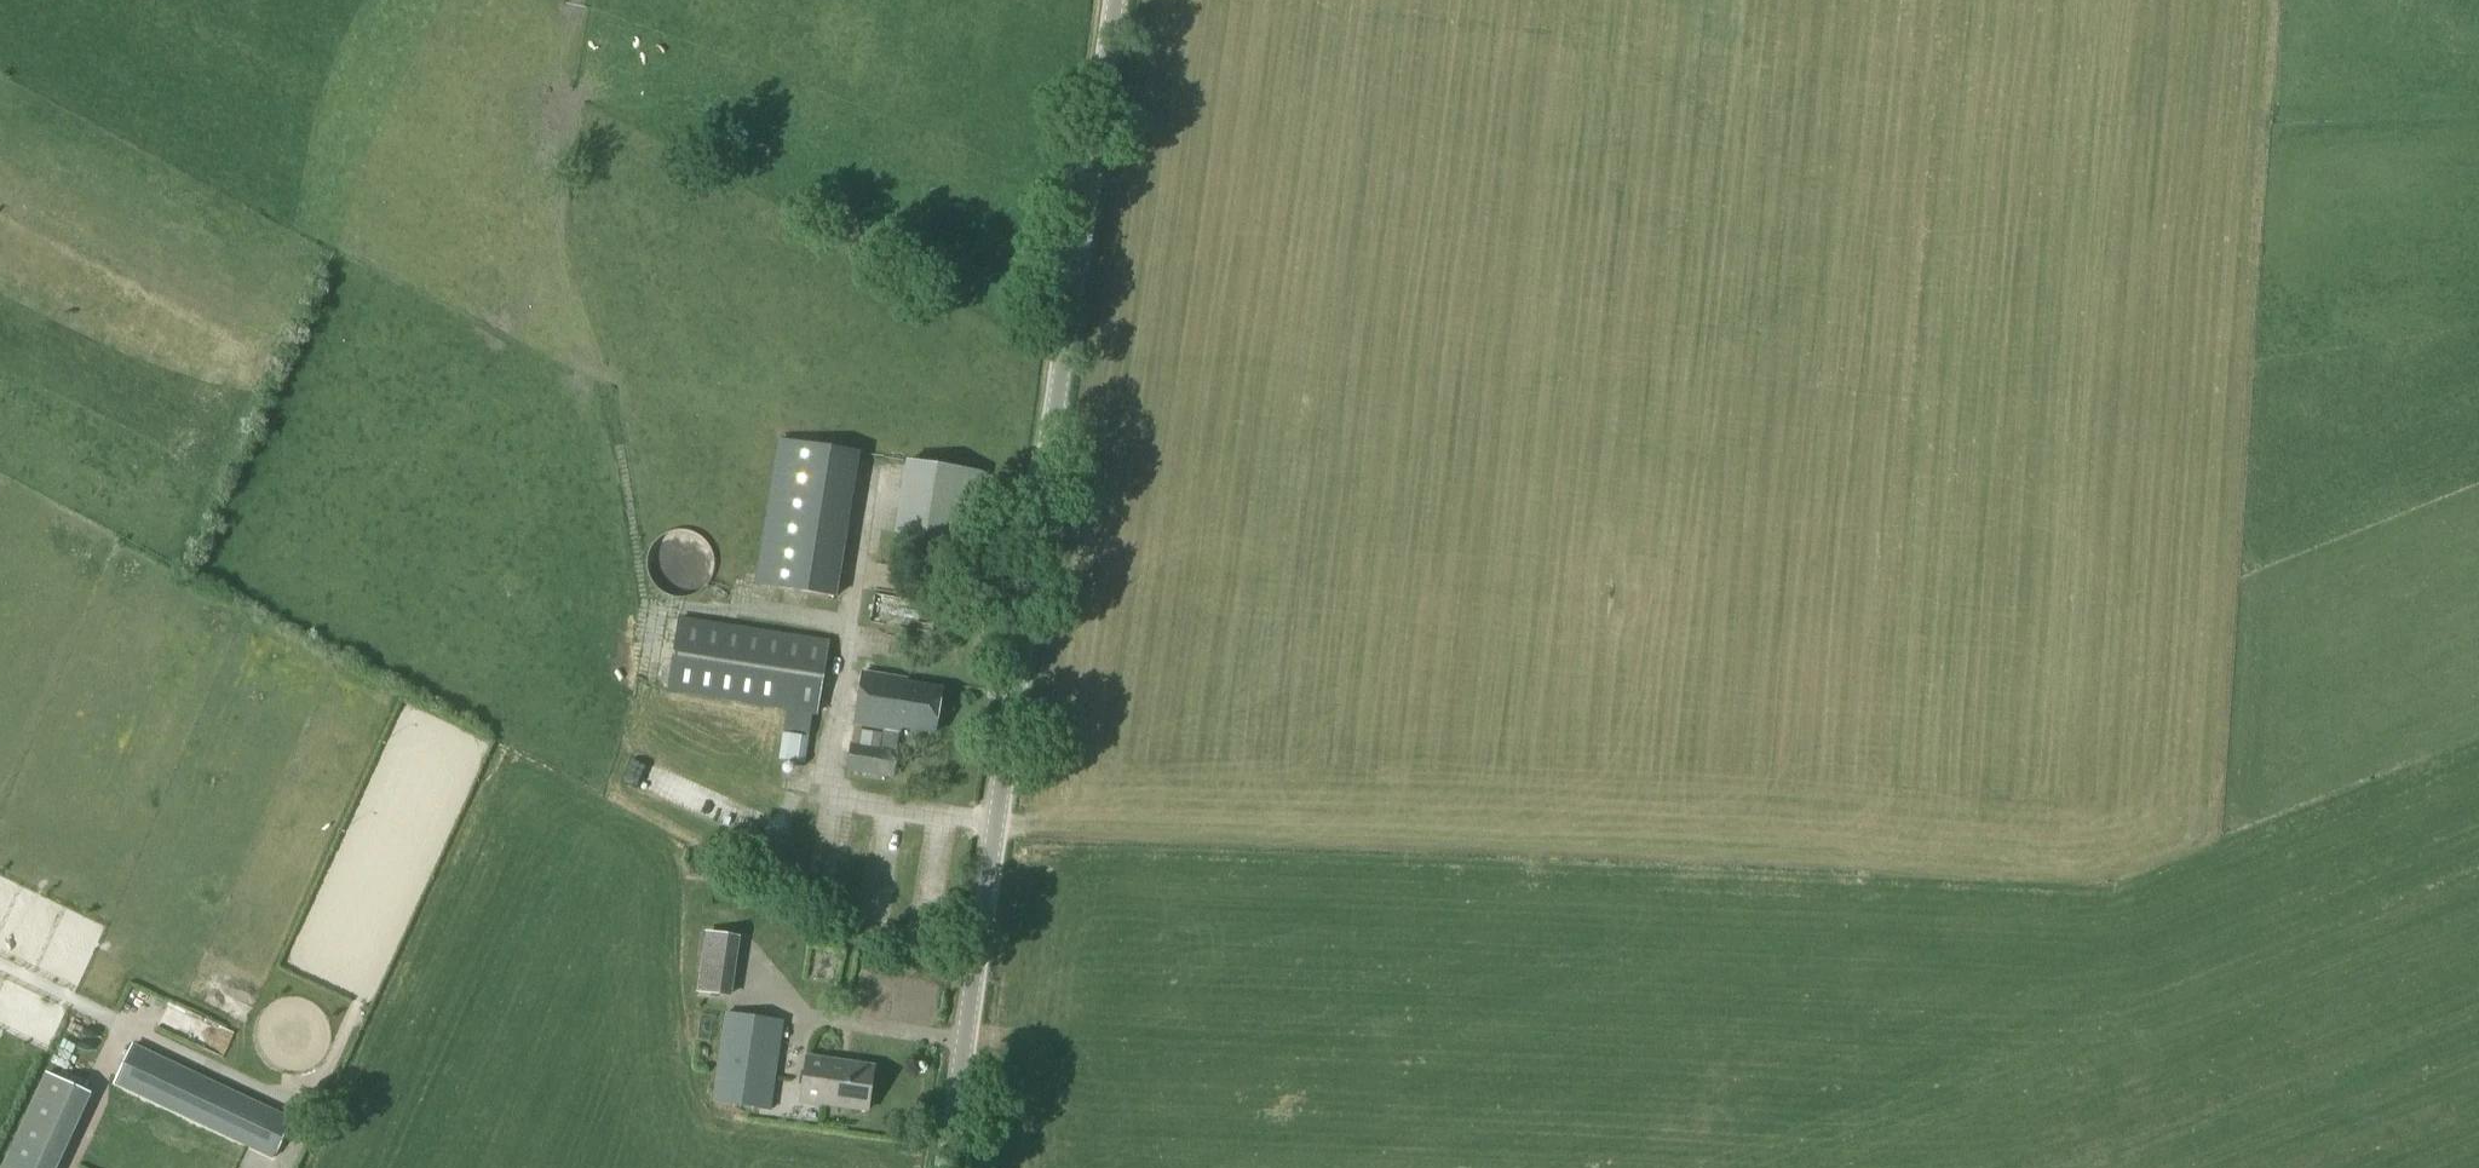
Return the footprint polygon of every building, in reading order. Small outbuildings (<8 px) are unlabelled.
[(754,584),(836,597),(858,453),(776,439),(754,584)] [(894,534),(967,535),(969,461),(896,459),(894,534)] [(715,567),(715,564),(715,562),(714,559),(714,556),(713,553),(712,550),(710,547),(709,545),(707,543),(705,540),(703,538),(700,537),(698,535),(695,534),(692,532),(689,532),(687,531),(684,531),(681,530),(678,531),(675,531),(672,532),(669,532),(666,534),(664,535),(661,537),(659,538),(657,540),(655,543),(653,545),(651,547),(650,550),(649,553),(648,556),(647,559),(647,562),(647,564),(647,567),(647,570),(648,573),(649,576),(650,579),(651,582),(653,584),(655,586),(657,589),(659,591),(661,592),(664,594),(666,595),(669,596),(672,597),(675,598),(678,598),(681,599),(684,598),(687,598),(689,597),(692,596),(695,595),(698,594),(700,592),(703,591),(705,589),(707,586),(709,584),(710,582),(712,579),(713,576),(714,573),(714,570),(715,567)] [(865,612),(912,619),(915,595),(868,588),(865,612)] [(816,713),(828,641),(677,616),(665,691),(785,710),(777,760),(803,764),(812,712),(816,713)] [(847,771),(891,777),(898,728),(933,733),(939,689),(905,684),(906,679),(861,673),(853,725),(884,730),(881,750),(851,745),(847,771)] [(702,956),(732,960),(735,938),(705,934),(702,956)] [(711,1102),(770,1110),(782,1021),(724,1012),(711,1102)] [(116,1084),(274,1158),(292,1120),(137,1046),(116,1084)] [(799,1101),(865,1111),(872,1068),(806,1057),(799,1101)] [(17,1139),(3,1167),(51,1167),(56,1158),(17,1139)]
